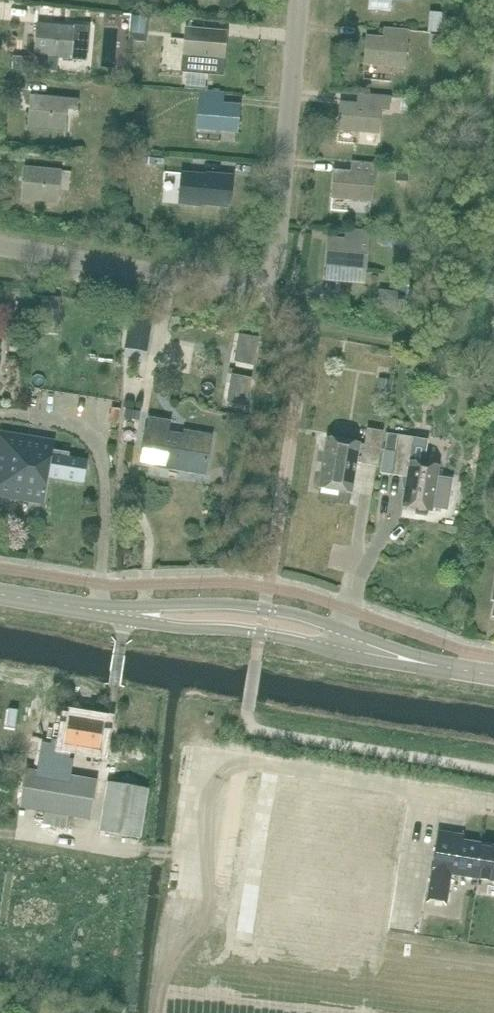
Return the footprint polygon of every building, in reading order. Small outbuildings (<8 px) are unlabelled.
[(370,9),(388,11),(389,0),(371,0),(370,9)] [(83,60),(86,28),(37,24),(34,56),(83,60)] [(404,68),(407,31),(386,29),(385,40),(367,39),(367,38),(366,38),(363,64),(365,64),(365,63),(403,66),(403,68),(404,68)] [(222,75),(223,59),(225,34),(185,30),(182,70),(222,75)] [(388,110),(389,97),(357,94),(357,95),(369,96),(368,107),(340,105),(338,130),(339,130),(339,129),(377,132),(377,134),(378,134),(380,109),(388,110)] [(60,117),(62,99),(30,96),(27,128),(64,131),(64,130),(65,117),(60,117)] [(199,103),(196,129),(197,129),(198,127),(221,130),(236,131),(235,133),(236,133),(239,107),(223,106),(219,105),(199,103)] [(60,172),(61,171),(24,168),(21,200),(58,203),(57,202),(59,189),(54,189),(55,172),(60,172)] [(374,176),(350,174),(334,172),(332,198),(333,196),(371,200),(371,201),(372,202),(374,176)] [(205,175),(181,173),(181,174),(178,204),(179,204),(183,205),(185,205),(200,206),(200,205),(229,207),(232,176),(205,174),(205,175)] [(365,269),(369,232),(353,231),(351,242),(328,240),(325,265),(326,266),(326,264),(365,267),(364,269),(365,269)] [(147,327),(149,315),(128,311),(126,323),(127,324),(147,327)] [(143,349),(147,327),(127,324),(124,345),(143,349)] [(239,335),(238,343),(244,344),(240,362),(253,365),(258,338),(239,335)] [(232,375),(230,383),(236,384),(233,403),(245,405),(251,379),(232,375)] [(168,434),(170,422),(148,419),(146,431),(145,431),(140,465),(156,467),(157,462),(177,464),(177,470),(205,475),(210,437),(183,433),(183,436),(168,434)] [(377,467),(383,432),(367,429),(364,445),(359,444),(326,439),(318,487),(351,493),(356,463),(361,464),(377,467)] [(43,504),(48,477),(82,482),(86,459),(69,456),(69,453),(52,450),(53,441),(0,432),(0,498),(43,504)] [(381,457),(379,472),(391,474),(407,477),(402,506),(414,508),(415,514),(425,516),(428,511),(431,511),(432,507),(446,509),(451,481),(437,479),(439,467),(423,464),(427,440),(415,438),(398,435),(387,433),(384,451),(382,451),(381,457)] [(99,750),(103,723),(70,717),(66,737),(57,736),(56,746),(42,744),(37,771),(26,769),(19,807),(44,812),(42,824),(66,828),(68,816),(90,820),(97,782),(70,777),(72,761),(68,760),(71,745),(99,750)] [(386,931),(406,804),(252,779),(232,907),(386,931)] [(141,839),(148,789),(107,782),(98,831),(141,839)] [(428,898),(447,901),(451,874),(493,881),(493,846),(463,840),(463,836),(438,831),(428,898)]
